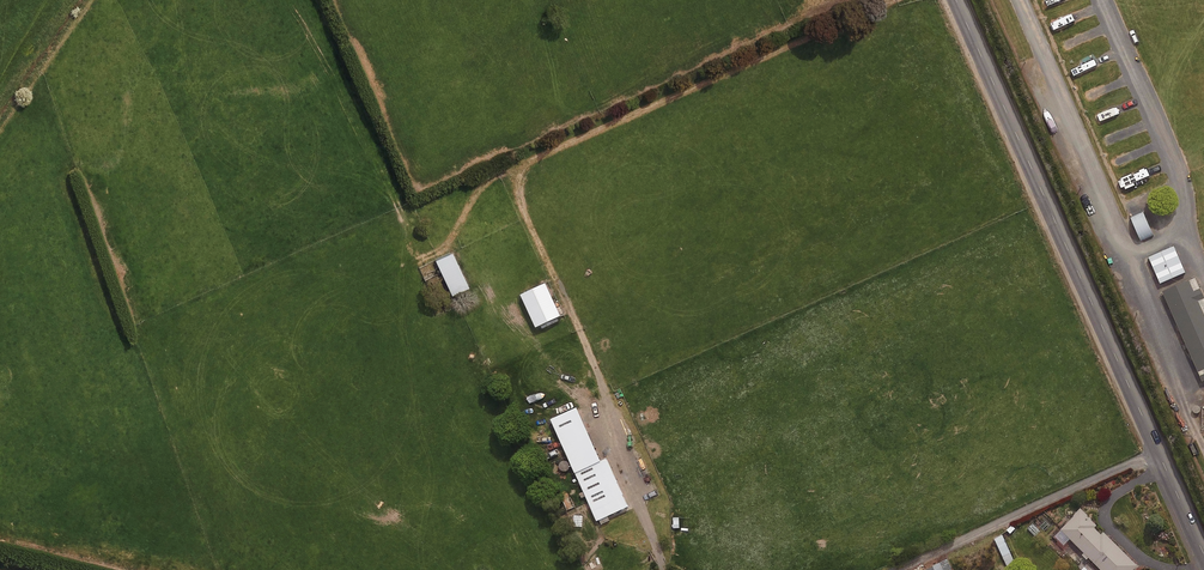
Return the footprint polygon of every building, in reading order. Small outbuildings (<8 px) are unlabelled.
[(1155,234),(1145,211),(1132,217),(1142,240),(1155,234)] [(1190,257),(1179,232),(1151,245),(1162,270),(1190,257)] [(468,286),(452,251),(435,259),(452,294),(468,286)] [(1194,261),(1159,277),(1199,368),(1203,366),(1203,283),(1194,261)] [(561,316),(546,283),(522,295),(537,327),(561,316)] [(490,353),(484,339),(478,342),(484,355),(490,353)] [(559,448),(564,446),(599,525),(613,519),(611,515),(629,507),(607,459),(601,461),(577,408),(552,419),(560,439),(556,441),(559,448)] [(576,507),(571,496),(562,500),(567,511),(576,507)] [(1098,525),(1082,509),(1062,529),(1102,569),(1134,569),(1138,566),(1103,531),(1102,533),(1096,527),(1098,525)] [(1002,535),(995,538),(1010,569),(1017,567),(1002,535)]
